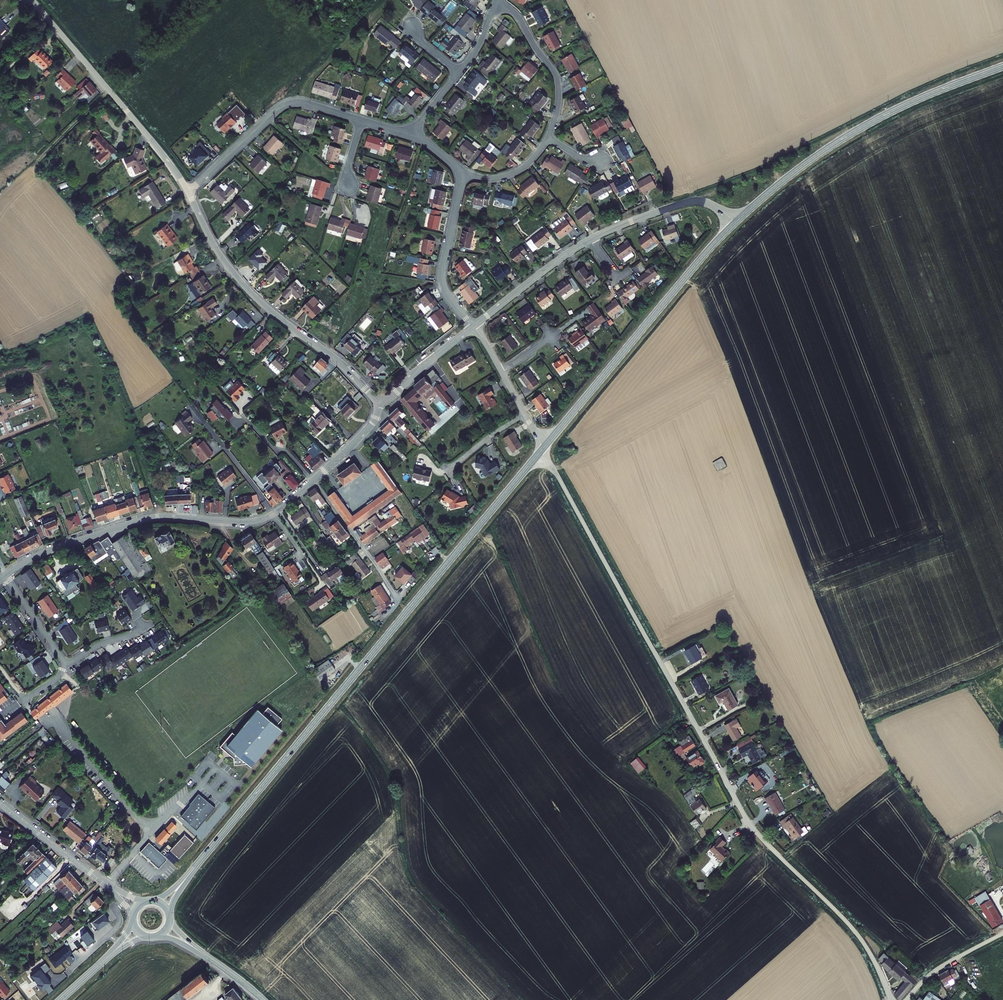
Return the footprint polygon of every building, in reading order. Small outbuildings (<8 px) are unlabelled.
[(420,10),(428,0),(411,0),(415,3),(413,5),(416,7),(420,10)] [(428,0),(420,10),(427,16),(437,23),(440,26),(447,18),(443,15),(434,7),(435,6),(428,0)] [(550,21),(542,7),(532,12),(539,26),(550,21)] [(467,13),(457,24),(469,34),(471,31),(469,29),(476,20),(467,13)] [(1,38),(10,30),(7,27),(5,29),(4,27),(6,25),(0,18),(0,37),(1,38)] [(509,45),(514,39),(511,37),(506,33),(509,30),(502,24),(497,30),(499,32),(492,41),(502,48),(506,43),(509,45)] [(395,49),(401,42),(394,36),(381,25),(373,35),(386,45),(388,43),(392,47),(390,49),(392,51),(394,48),(395,49)] [(561,45),(553,30),(542,36),(550,51),(561,45)] [(464,48),(466,45),(464,43),(455,35),(449,42),(445,39),(441,43),(445,47),(455,54),(462,46),(464,48)] [(412,65),(420,55),(416,52),(416,51),(406,43),(399,51),(410,60),(408,62),(412,65)] [(33,58),(44,69),(52,61),(42,50),(41,51),(37,48),(27,58),(30,61),(33,58)] [(501,61),(491,53),(485,62),(483,60),(477,67),(488,76),(491,72),(492,73),(501,61)] [(561,59),(568,73),(580,67),(572,53),(561,59)] [(416,67),(434,82),(441,72),(423,58),(416,67)] [(538,69),(528,61),(521,69),(518,66),(514,71),(519,75),(522,71),(530,78),(538,69)] [(66,71),(63,68),(55,76),(58,79),(56,81),(66,91),(76,81),(66,71)] [(463,87),(475,97),(477,94),(473,90),(480,83),(484,86),(487,81),(474,70),(464,83),(466,84),(463,87)] [(570,78),(576,90),(586,85),(580,73),(570,78)] [(74,94),(79,99),(86,93),(89,96),(97,89),(90,80),(89,81),(86,78),(77,86),(79,89),(74,94)] [(315,80),(311,92),(331,98),(336,100),(339,88),(335,87),(315,80)] [(406,101),(416,109),(424,99),(427,95),(417,87),(413,91),(415,93),(411,99),(406,95),(403,99),(406,101)] [(344,89),(340,102),(355,106),(360,107),(364,95),(359,94),(344,89)] [(529,102),(539,110),(542,106),(546,101),(545,100),(547,97),(538,90),(532,98),(529,102)] [(501,101),(505,95),(501,92),(497,98),(501,101)] [(447,107),(445,110),(453,116),(455,113),(465,101),(455,93),(446,105),(447,107)] [(569,101),(576,113),(586,107),(582,100),(586,98),(583,93),(580,95),(569,101)] [(385,110),(396,118),(405,106),(404,105),(406,101),(403,99),(399,95),(396,99),(395,98),(385,110)] [(367,99),(364,109),(377,113),(379,113),(382,104),(379,103),(380,103),(367,99)] [(102,114),(105,120),(111,117),(108,111),(102,114)] [(217,124),(225,133),(237,122),(228,112),(222,117),(223,118),(217,124)] [(293,127),(313,133),(317,119),(312,118),(311,119),(308,118),(307,119),(297,116),(293,127)] [(621,121),(626,129),(633,126),(628,117),(621,121)] [(590,125),(597,138),(601,137),(600,134),(609,129),(603,118),(590,125)] [(442,140),(452,128),(441,119),(438,122),(440,123),(433,132),(442,140)] [(540,126),(531,119),(523,129),(520,133),(527,139),(530,135),(532,136),(540,126)] [(580,142),(582,146),(591,141),(589,137),(581,123),(571,129),(578,143),(580,142)] [(335,136),(334,141),(343,144),(344,139),(346,133),(345,132),(346,129),(335,125),(332,135),(335,136)] [(94,158),(100,165),(116,151),(110,144),(110,145),(99,133),(100,132),(97,129),(92,133),(95,137),(90,141),(100,152),(94,158)] [(368,134),(364,146),(379,151),(379,153),(382,154),(386,143),(382,141),(383,139),(368,134)] [(284,143),(274,135),(264,146),(274,155),(284,143)] [(611,139),(615,145),(613,146),(620,158),(621,158),(623,162),(631,158),(628,153),(630,153),(623,140),(621,141),(618,135),(611,139)] [(516,157),(526,145),(517,138),(510,146),(507,143),(501,151),(504,154),(511,160),(515,156),(516,157)] [(481,151),(478,148),(480,146),(474,141),(472,143),(467,139),(459,149),(467,156),(466,157),(469,160),(470,159),(473,161),(481,151)] [(190,157),(198,166),(209,155),(212,153),(200,141),(197,144),(200,148),(190,157)] [(326,158),(338,162),(339,158),(338,158),(341,148),(331,145),(326,158)] [(395,157),(410,162),(414,150),(399,145),(395,157)] [(135,174),(147,168),(142,158),(145,150),(136,147),(133,154),(123,159),(127,167),(131,166),(135,174)] [(485,149),(479,157),(483,160),(482,161),(490,167),(497,158),(489,152),(485,149)] [(258,155),(250,165),(259,173),(268,163),(258,155)] [(550,172),(557,176),(559,173),(566,161),(563,159),(561,161),(552,155),(550,159),(547,157),(541,166),(545,168),(546,166),(552,169),(550,172)] [(571,163),(564,174),(577,182),(578,182),(582,184),(587,176),(583,174),(584,171),(571,163)] [(368,166),(364,178),(376,182),(380,169),(368,166)] [(430,168),(426,182),(430,183),(441,185),(444,172),(433,169),(430,168)] [(610,183),(616,194),(619,192),(621,195),(627,192),(628,193),(635,189),(627,175),(619,179),(616,175),(612,178),(614,181),(610,183)] [(637,182),(644,195),(648,193),(646,191),(656,186),(650,175),(637,182)] [(532,176),(519,186),(521,188),(517,191),(523,198),(526,195),(539,185),(532,176)] [(313,194),(312,198),(322,202),(323,197),(324,197),(327,187),(330,188),(331,183),(317,179),(312,193),(313,194)] [(157,208),(166,203),(153,181),(139,190),(144,198),(148,195),(157,208)] [(588,189),(594,199),(599,196),(601,200),(609,195),(607,191),(608,191),(612,189),(608,181),(603,183),(602,181),(588,189)] [(210,193),(222,204),(236,190),(231,185),(225,191),(218,185),(210,193)] [(370,185),(366,200),(378,203),(382,189),(370,185)] [(432,208),(442,210),(443,205),(444,205),(447,192),(435,189),(432,203),(433,203),(432,208)] [(475,192),(473,204),(483,206),(483,205),(488,206),(491,194),(486,193),(478,192),(478,193),(475,192)] [(501,193),(496,192),(494,200),(493,205),(503,208),(504,203),(512,205),(515,195),(501,192),(501,193)] [(222,215),(228,221),(233,217),(231,215),(236,211),(243,217),(251,210),(240,198),(222,215)] [(305,224),(316,227),(317,225),(323,207),(310,203),(305,221),(306,221),(305,224)] [(574,214),(584,226),(587,223),(586,222),(595,215),(587,205),(574,214)] [(441,216),(439,216),(440,211),(428,208),(427,213),(430,214),(427,227),(439,229),(441,216)] [(553,228),(561,238),(573,229),(571,226),(575,224),(567,213),(563,216),(564,216),(559,220),(559,219),(551,225),(553,228)] [(350,223),(351,220),(346,219),(342,218),(342,220),(331,216),(327,229),(342,233),(344,225),(349,227),(350,223)] [(252,220),(236,236),(243,243),(252,233),(255,236),(260,232),(258,231),(261,229),(252,220)] [(365,240),(368,229),(365,228),(365,227),(350,223),(349,227),(347,234),(361,239),(365,240)] [(156,232),(168,246),(178,238),(167,224),(156,232)] [(462,230),(459,245),(470,248),(474,233),(475,228),(466,226),(464,231),(462,230)] [(526,243),(533,252),(538,248),(549,240),(547,238),(551,235),(546,227),(542,230),(531,239),(526,243)] [(687,246),(681,227),(677,229),(678,231),(670,234),(675,248),(682,245),(683,248),(687,246)] [(661,245),(655,236),(645,243),(651,252),(661,245)] [(424,238),(421,252),(432,255),(435,241),(424,238)] [(642,253),(635,243),(631,246),(632,247),(624,254),(630,262),(642,253)] [(509,254),(516,263),(524,257),(523,255),(527,252),(522,245),(517,248),(509,254)] [(249,259),(260,271),(268,262),(262,256),(264,254),(259,249),(249,259)] [(192,275),(199,270),(196,266),(194,267),(192,264),(194,262),(188,253),(177,261),(185,273),(189,271),(192,275)] [(428,275),(430,265),(428,264),(429,259),(416,257),(415,263),(418,264),(416,272),(428,275)] [(454,266),(463,277),(472,270),(464,259),(454,266)] [(265,277),(271,282),(276,276),(281,281),(289,273),(278,263),(265,277)] [(501,280),(511,273),(505,265),(501,268),(499,265),(491,271),(498,280),(500,278),(501,280)] [(668,273),(663,266),(656,272),(656,273),(649,280),(653,287),(659,283),(657,280),(668,273)] [(595,277),(589,269),(581,275),(589,287),(600,280),(597,276),(595,277)] [(193,282),(201,294),(211,287),(204,275),(202,276),(199,270),(192,275),(191,276),(194,281),(193,282)] [(460,291),(469,304),(479,297),(475,292),(479,289),(471,278),(465,282),(459,287),(461,290),(460,291)] [(282,294),(287,299),(293,294),(298,298),(305,291),(295,281),(282,294)] [(580,292),(573,283),(561,292),(568,301),(580,292)] [(639,283),(622,295),(628,303),(644,290),(639,283)] [(560,298),(555,291),(551,294),(550,293),(541,300),(548,309),(557,302),(555,301),(560,298)] [(418,305),(425,314),(431,309),(438,303),(435,299),(432,295),(431,296),(428,292),(419,299),(421,303),(418,305)] [(302,309),(313,319),(322,309),(317,304),(320,301),(314,296),(302,309)] [(206,321),(216,314),(211,308),(217,303),(213,298),(198,308),(206,321)] [(628,311),(621,302),(617,304),(617,306),(609,312),(615,321),(628,311)] [(540,314),(534,306),(522,316),(528,324),(540,314)] [(430,316),(427,319),(436,331),(439,328),(449,321),(442,312),(444,311),(442,307),(430,316)] [(250,330),(256,324),(251,319),(252,319),(243,310),(234,319),(243,328),(245,325),(250,330)] [(595,334),(607,326),(611,323),(604,314),(600,317),(588,325),(595,334)] [(390,354),(393,351),(394,352),(405,344),(399,336),(401,335),(397,330),(388,337),(391,341),(388,344),(384,347),(390,354)] [(250,346),(258,353),(269,341),(273,338),(265,331),(262,334),(261,334),(250,346)] [(346,349),(354,357),(361,349),(357,346),(359,343),(362,341),(354,334),(352,336),(348,332),(341,340),(345,344),(344,345),(347,348),(346,349)] [(593,342),(586,332),(580,337),(581,338),(575,342),(581,351),(593,342)] [(521,347),(513,336),(504,342),(513,354),(521,347)] [(277,356),(274,353),(268,359),(271,362),(269,364),(269,366),(276,373),(278,373),(279,371),(288,363),(279,354),(277,356)] [(370,355),(363,364),(370,371),(372,369),(376,372),(379,375),(386,367),(383,364),(382,366),(378,362),(370,355)] [(458,361),(453,364),(459,373),(464,370),(465,371),(470,368),(470,369),(479,363),(474,355),(468,358),(467,357),(462,359),(463,360),(459,362),(458,361)] [(313,368),(319,373),(322,370),(323,371),(329,364),(322,357),(315,365),(313,368)] [(575,367),(568,357),(565,360),(566,362),(560,366),(566,374),(575,367)] [(303,390),(311,382),(304,375),(307,372),(301,367),(290,378),(303,390)] [(434,372),(426,379),(433,388),(434,390),(440,385),(438,382),(441,379),(434,372)] [(536,397),(544,392),(531,374),(522,380),(536,397)] [(440,385),(434,390),(433,388),(426,379),(415,387),(416,388),(423,396),(426,400),(436,392),(450,409),(456,404),(447,394),(452,391),(446,384),(442,387),(440,385)] [(245,390),(238,382),(227,393),(234,402),(239,398),(237,397),(245,390)] [(415,403),(419,400),(423,396),(416,388),(412,392),(402,400),(429,433),(435,428),(415,403)] [(496,396),(492,390),(486,394),(486,395),(480,398),(483,403),(484,403),(486,407),(485,408),(488,413),(499,407),(496,402),(495,402),(492,398),(496,396)] [(363,396),(359,392),(353,398),(357,402),(363,396)] [(340,409),(348,417),(356,410),(359,407),(351,399),(348,396),(345,393),(343,396),(339,400),(341,402),(337,406),(340,409)] [(556,408),(547,395),(538,401),(548,414),(556,408)] [(229,423),(234,418),(227,410),(227,411),(218,402),(213,406),(215,407),(210,411),(212,413),(207,418),(214,425),(221,418),(224,419),(225,418),(229,423)] [(325,411),(330,415),(334,411),(328,406),(325,411)] [(407,437),(400,429),(405,426),(398,418),(403,414),(398,409),(389,417),(391,419),(400,429),(397,432),(404,439),(407,437)] [(188,414),(186,412),(182,415),(184,417),(180,420),(180,421),(175,425),(186,438),(195,431),(192,427),(191,428),(188,424),(193,420),(188,414)] [(316,422),(315,422),(311,426),(315,431),(314,432),(317,436),(332,422),(325,415),(316,422)] [(387,437),(395,430),(388,422),(380,430),(387,437)] [(280,436),(287,432),(282,423),(270,429),(271,430),(276,439),(281,437),(280,436)] [(517,434),(506,440),(515,454),(515,456),(525,449),(519,439),(520,438),(517,434)] [(387,440),(385,441),(381,437),(372,445),(379,452),(381,450),(384,453),(390,447),(388,444),(390,442),(387,440),(389,439),(388,438),(386,439),(387,440)] [(200,440),(193,446),(201,455),(199,456),(204,463),(214,455),(211,451),(210,452),(206,446),(204,442),(202,443),(200,440)] [(311,455),(322,467),(327,462),(321,456),(324,452),(313,443),(308,448),(309,449),(307,450),(311,455)] [(407,461),(397,451),(394,447),(390,450),(403,464),(407,461)] [(322,467),(311,455),(305,460),(316,472),(322,467)] [(722,457),(712,462),(717,470),(726,466),(722,457)] [(487,461),(479,459),(477,470),(482,471),(484,475),(481,476),(481,478),(483,481),(484,481),(493,476),(493,477),(501,472),(497,464),(491,467),(490,465),(489,465),(488,463),(489,463),(487,462),(487,461)] [(291,473),(292,473),(283,463),(281,461),(279,463),(285,470),(287,471),(282,476),(285,479),(284,480),(288,485),(294,491),(301,485),(291,473)] [(383,468),(379,463),(373,468),(376,473),(389,492),(372,505),(354,518),(336,493),(329,498),(353,531),(378,513),(402,496),(396,488),(388,477),(383,468)] [(271,485),(271,484),(282,476),(280,473),(282,471),(276,465),(264,475),(263,476),(271,485)] [(357,465),(348,471),(354,480),(363,474),(357,465)] [(227,472),(219,479),(226,488),(230,486),(229,485),(232,482),(233,483),(238,478),(230,469),(226,472),(227,472)] [(346,486),(354,480),(348,471),(340,477),(346,486)] [(430,487),(432,477),(428,476),(428,475),(416,472),(414,484),(417,484),(417,486),(423,487),(423,486),(430,487)] [(264,475),(262,473),(257,477),(263,485),(267,482),(270,486),(265,490),(267,493),(274,487),(271,484),(271,485),(263,476),(264,475)] [(6,474),(0,477),(0,489),(1,490),(2,490),(3,494),(13,489),(11,485),(12,485),(8,476),(7,476),(6,474)] [(175,476),(177,492),(183,492),(182,478),(178,478),(178,479),(178,476),(175,476)] [(131,486),(135,499),(139,510),(151,507),(146,492),(138,494),(136,485),(131,486)] [(165,498),(167,507),(179,505),(178,496),(177,492),(169,493),(166,486),(161,487),(164,495),(167,495),(167,497),(165,498)] [(278,504),(278,505),(284,499),(283,497),(282,497),(280,494),(278,491),(274,487),(267,493),(271,497),(273,500),(270,503),(273,508),(278,504)] [(190,504),(191,504),(189,488),(186,488),(187,492),(183,492),(182,493),(182,496),(178,496),(179,505),(190,504)] [(323,506),(326,504),(316,490),(308,497),(314,504),(319,500),(323,506)] [(95,493),(96,500),(107,499),(106,491),(95,493)] [(460,501),(460,500),(454,497),(454,496),(453,496),(452,496),(447,494),(445,497),(442,503),(447,506),(448,505),(451,507),(452,513),(462,510),(462,512),(466,511),(465,508),(469,508),(467,500),(460,501)] [(236,502),(240,511),(246,509),(250,507),(254,506),(254,505),(259,502),(256,495),(250,497),(250,496),(246,498),(245,497),(240,499),(241,500),(236,502)] [(112,502),(113,505),(117,517),(128,513),(124,503),(123,498),(112,502)] [(211,502),(208,502),(207,502),(206,512),(211,512),(211,513),(214,513),(214,514),(215,515),(223,516),(224,505),(226,504),(227,500),(224,502),(223,501),(220,502),(217,498),(212,501),(212,503),(211,502)] [(63,514),(57,499),(54,500),(60,515),(63,514)] [(135,499),(124,503),(128,513),(139,510),(135,499)] [(117,517),(113,505),(102,508),(106,520),(117,517)] [(95,523),(106,520),(102,508),(91,512),(95,523)] [(400,524),(399,522),(404,518),(397,509),(385,518),(388,522),(393,529),(400,524)] [(311,519),(306,511),(292,521),(297,529),(311,519)] [(21,515),(24,522),(31,519),(28,513),(21,515)] [(324,519),(327,523),(330,527),(338,522),(331,513),(324,519)] [(81,515),(78,516),(78,515),(66,518),(64,514),(61,515),(64,521),(66,520),(70,529),(77,526),(77,525),(81,523),(79,519),(82,518),(81,515)] [(53,519),(40,524),(45,535),(53,532),(52,529),(56,528),(53,519)] [(84,524),(82,524),(84,530),(93,527),(89,519),(83,521),(84,524)] [(393,529),(388,522),(383,525),(380,521),(376,524),(376,525),(378,528),(382,532),(383,531),(385,534),(393,529)] [(330,527),(327,523),(323,526),(332,538),(336,535),(344,528),(340,522),(331,529),(330,527)] [(34,526),(37,533),(29,537),(24,529),(20,530),(24,539),(30,550),(42,544),(39,538),(44,537),(39,524),(34,526)] [(367,531),(369,535),(374,542),(382,536),(377,529),(378,528),(376,525),(367,531)] [(344,528),(336,535),(342,543),(351,537),(344,528)] [(367,547),(374,542),(369,535),(364,538),(362,534),(363,533),(361,531),(360,531),(359,530),(355,533),(360,541),(362,539),(367,547)] [(423,531),(421,531),(412,538),(416,543),(417,545),(428,538),(423,531)] [(24,553),(30,550),(24,539),(20,541),(16,532),(14,533),(24,553)] [(154,572),(149,564),(153,560),(144,546),(143,546),(133,532),(129,534),(128,534),(129,536),(113,546),(122,560),(132,575),(137,583),(154,572)] [(24,553),(14,533),(12,534),(16,543),(9,547),(15,558),(24,553)] [(163,556),(168,553),(166,549),(175,544),(170,533),(155,541),(163,556)] [(268,538),(263,541),(272,555),(284,546),(277,535),(270,540),(268,538)] [(281,581),(251,537),(240,543),(246,552),(250,549),(275,585),(281,581)] [(406,550),(416,543),(412,538),(403,544),(406,550)] [(336,547),(330,539),(327,541),(333,550),(336,547)] [(109,540),(101,545),(107,554),(108,556),(110,559),(114,557),(118,563),(122,560),(113,546),(109,540)] [(92,547),(85,552),(93,563),(107,554),(101,545),(100,544),(92,547)] [(177,548),(175,544),(166,549),(168,553),(177,548)] [(406,557),(409,555),(406,550),(403,544),(398,548),(406,560),(407,558),(406,557)] [(227,546),(223,553),(225,554),(222,559),(228,563),(231,557),(232,558),(234,553),(227,546)] [(108,556),(107,554),(93,563),(94,565),(108,556)] [(371,575),(356,555),(353,557),(351,554),(341,562),(343,565),(345,563),(348,561),(358,574),(356,576),(361,582),(363,581),(371,575)] [(377,562),(382,569),(384,572),(389,568),(389,569),(392,567),(390,564),(385,557),(377,562)] [(230,563),(225,568),(230,574),(235,569),(230,563)] [(43,564),(40,566),(45,574),(46,574),(49,580),(54,576),(47,565),(45,567),(43,564)] [(295,565),(286,570),(297,585),(305,580),(295,565)] [(342,568),(325,580),(333,591),(338,587),(337,585),(348,577),(342,568)] [(40,584),(30,569),(21,575),(31,591),(40,584)] [(76,569),(56,583),(63,593),(84,579),(76,569)] [(412,589),(417,583),(413,580),(404,572),(396,581),(405,589),(408,585),(412,589)] [(86,578),(88,580),(94,589),(98,587),(90,575),(86,578)] [(285,587),(269,599),(278,611),(294,599),(285,587)] [(380,610),(384,615),(394,604),(383,588),(374,594),(384,607),(380,610)] [(132,592),(122,598),(126,603),(132,612),(141,606),(142,607),(145,605),(140,597),(137,600),(132,592)] [(325,597),(315,604),(321,612),(334,602),(327,593),(324,596),(325,597)] [(47,596),(38,602),(44,612),(45,611),(49,617),(58,612),(47,596)] [(8,608),(1,597),(0,598),(0,613),(8,608)] [(125,611),(116,617),(122,626),(127,622),(128,623),(131,621),(125,611)] [(14,635),(23,629),(15,616),(14,617),(12,612),(4,618),(6,622),(14,635)] [(106,620),(94,624),(97,634),(104,632),(109,631),(106,620)] [(68,625),(59,631),(68,645),(77,639),(68,625)] [(162,632),(151,639),(157,649),(168,641),(162,632)] [(23,653),(26,658),(32,654),(31,652),(37,648),(34,645),(31,647),(30,645),(24,643),(21,639),(11,645),(15,651),(16,650),(17,651),(23,653)] [(143,656),(145,658),(154,652),(147,642),(138,648),(143,656)] [(137,646),(128,652),(133,658),(135,662),(143,656),(138,648),(137,646)] [(709,657),(704,648),(700,651),(698,646),(687,652),(694,665),(709,657)] [(126,649),(118,655),(124,664),(133,658),(128,652),(126,649)] [(103,658),(98,662),(102,668),(104,672),(113,666),(109,661),(106,655),(102,657),(103,658)] [(118,655),(109,661),(113,666),(116,670),(124,664),(118,655)] [(334,659),(319,667),(325,679),(341,670),(334,659)] [(45,666),(41,660),(32,666),(39,677),(48,671),(45,666)] [(97,660),(88,666),(93,674),(102,668),(98,662),(97,660)] [(83,669),(79,671),(84,679),(93,674),(88,666),(83,669)] [(711,691),(704,677),(693,683),(700,696),(711,691)] [(10,694),(0,681),(0,703),(8,696),(10,694)] [(43,703),(42,702),(38,705),(39,706),(32,711),(37,717),(53,705),(60,700),(74,690),(69,684),(43,703)] [(74,690),(60,700),(62,702),(75,692),(74,690)] [(719,697),(722,704),(725,703),(730,713),(740,707),(731,690),(719,697)] [(247,764),(251,767),(282,730),(277,726),(282,719),(268,708),(263,714),(258,710),(236,737),(232,733),(220,747),(228,754),(234,758),(235,765),(247,764)] [(3,739),(29,718),(23,710),(7,723),(3,717),(2,718),(0,715),(0,735),(3,739)] [(735,743),(743,739),(739,731),(743,729),(739,721),(726,728),(735,743)] [(687,729),(684,727),(678,732),(681,735),(687,729)] [(682,746),(676,749),(681,756),(687,753),(699,746),(693,737),(681,745),(682,746)] [(763,749),(758,752),(752,740),(739,746),(745,759),(751,756),(755,764),(763,760),(767,757),(768,755),(767,753),(765,752),(763,749)] [(690,759),(696,770),(707,764),(701,753),(690,759)] [(638,774),(646,767),(638,757),(630,764),(638,774)] [(770,785),(764,773),(753,779),(759,790),(770,785)] [(10,784),(3,777),(0,779),(0,794),(10,784)] [(36,784),(30,778),(19,789),(28,797),(29,796),(31,797),(31,798),(36,803),(40,799),(40,798),(44,794),(35,786),(36,784)] [(72,802),(57,790),(51,796),(59,802),(57,805),(61,808),(57,814),(65,821),(73,811),(68,806),(72,802)] [(698,791),(688,798),(701,815),(710,809),(704,800),(701,803),(697,798),(701,795),(698,791)] [(188,824),(196,831),(215,808),(198,793),(188,804),(189,805),(180,816),(188,824)] [(786,812),(777,795),(768,799),(777,817),(786,812)] [(702,820),(694,825),(700,832),(706,826),(703,822),(702,820)] [(801,829),(796,820),(784,827),(794,841),(801,837),(802,839),(809,834),(804,827),(801,829)] [(179,828),(171,821),(164,829),(154,839),(161,845),(170,835),(171,836),(179,828)] [(86,838),(69,824),(62,832),(75,842),(74,843),(78,847),(86,838)] [(739,834),(733,828),(728,833),(729,834),(722,841),(735,853),(743,846),(735,838),(739,834)] [(0,831),(0,843),(1,843),(0,845),(7,848),(8,844),(9,844),(10,842),(10,840),(12,834),(6,832),(5,834),(2,833),(2,832),(0,831)] [(86,838),(78,847),(76,850),(85,858),(89,854),(92,849),(89,847),(93,842),(89,839),(91,837),(88,835),(86,838)] [(195,844),(185,836),(173,850),(169,847),(163,854),(168,858),(177,866),(195,844)] [(104,842),(100,840),(92,849),(89,854),(98,862),(100,860),(103,863),(114,850),(110,847),(109,849),(103,844),(104,842)] [(149,842),(140,852),(159,869),(168,858),(163,854),(149,842)] [(35,864),(25,874),(29,878),(33,874),(47,861),(32,847),(17,862),(22,866),(30,859),(35,864)] [(58,871),(54,868),(47,861),(33,874),(29,878),(24,883),(35,893),(58,871)] [(68,874),(53,887),(58,893),(73,880),(68,874)] [(58,893),(63,898),(78,885),(73,880),(58,893)] [(86,893),(82,889),(78,885),(63,898),(67,903),(70,905),(76,900),(77,901),(86,893)] [(977,895),(981,902),(982,901),(995,923),(1002,919),(1002,913),(992,893),(989,888),(977,895)] [(95,897),(81,909),(85,913),(89,910),(93,915),(105,905),(99,898),(97,900),(95,897)] [(89,923),(95,930),(99,927),(99,926),(102,923),(103,924),(109,920),(106,916),(105,916),(102,913),(89,923)] [(61,924),(57,921),(48,929),(52,934),(55,930),(62,937),(74,926),(70,923),(72,921),(69,917),(61,924)] [(79,942),(83,947),(93,940),(86,930),(80,935),(82,939),(79,942)] [(49,959),(55,967),(66,959),(65,958),(72,953),(67,945),(49,959)] [(899,962),(898,963),(889,955),(891,953),(887,949),(881,955),(885,959),(884,962),(892,970),(900,978),(903,975),(908,979),(895,994),(901,999),(921,977),(916,972),(913,974),(899,962)] [(35,980),(43,992),(45,990),(50,986),(53,985),(49,979),(49,980),(46,976),(52,972),(47,965),(30,977),(33,981),(35,980)] [(166,999),(186,999),(190,997),(211,980),(214,978),(211,974),(210,974),(206,968),(204,970),(182,987),(181,985),(179,987),(180,988),(169,997),(166,999)] [(955,981),(958,980),(961,977),(957,969),(953,971),(952,970),(943,975),(950,987),(954,985),(952,981),(954,979),(955,981)] [(0,982),(0,996),(2,999),(10,993),(4,985),(4,986),(0,981),(0,982)] [(56,993),(50,986),(45,990),(51,998),(56,993)] [(235,988),(225,995),(227,997),(224,999),(223,997),(219,999),(243,999),(244,999),(235,988)] [(932,989),(925,996),(922,993),(916,999),(917,999),(943,999),(932,989)]
